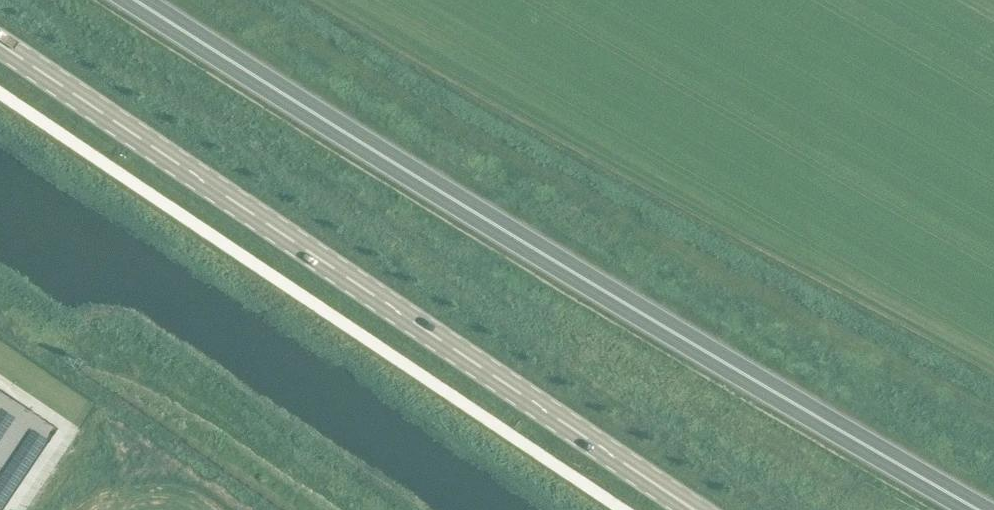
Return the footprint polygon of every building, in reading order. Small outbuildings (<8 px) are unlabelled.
[(56,428),(0,390),(0,509),(1,509),(56,428)]
